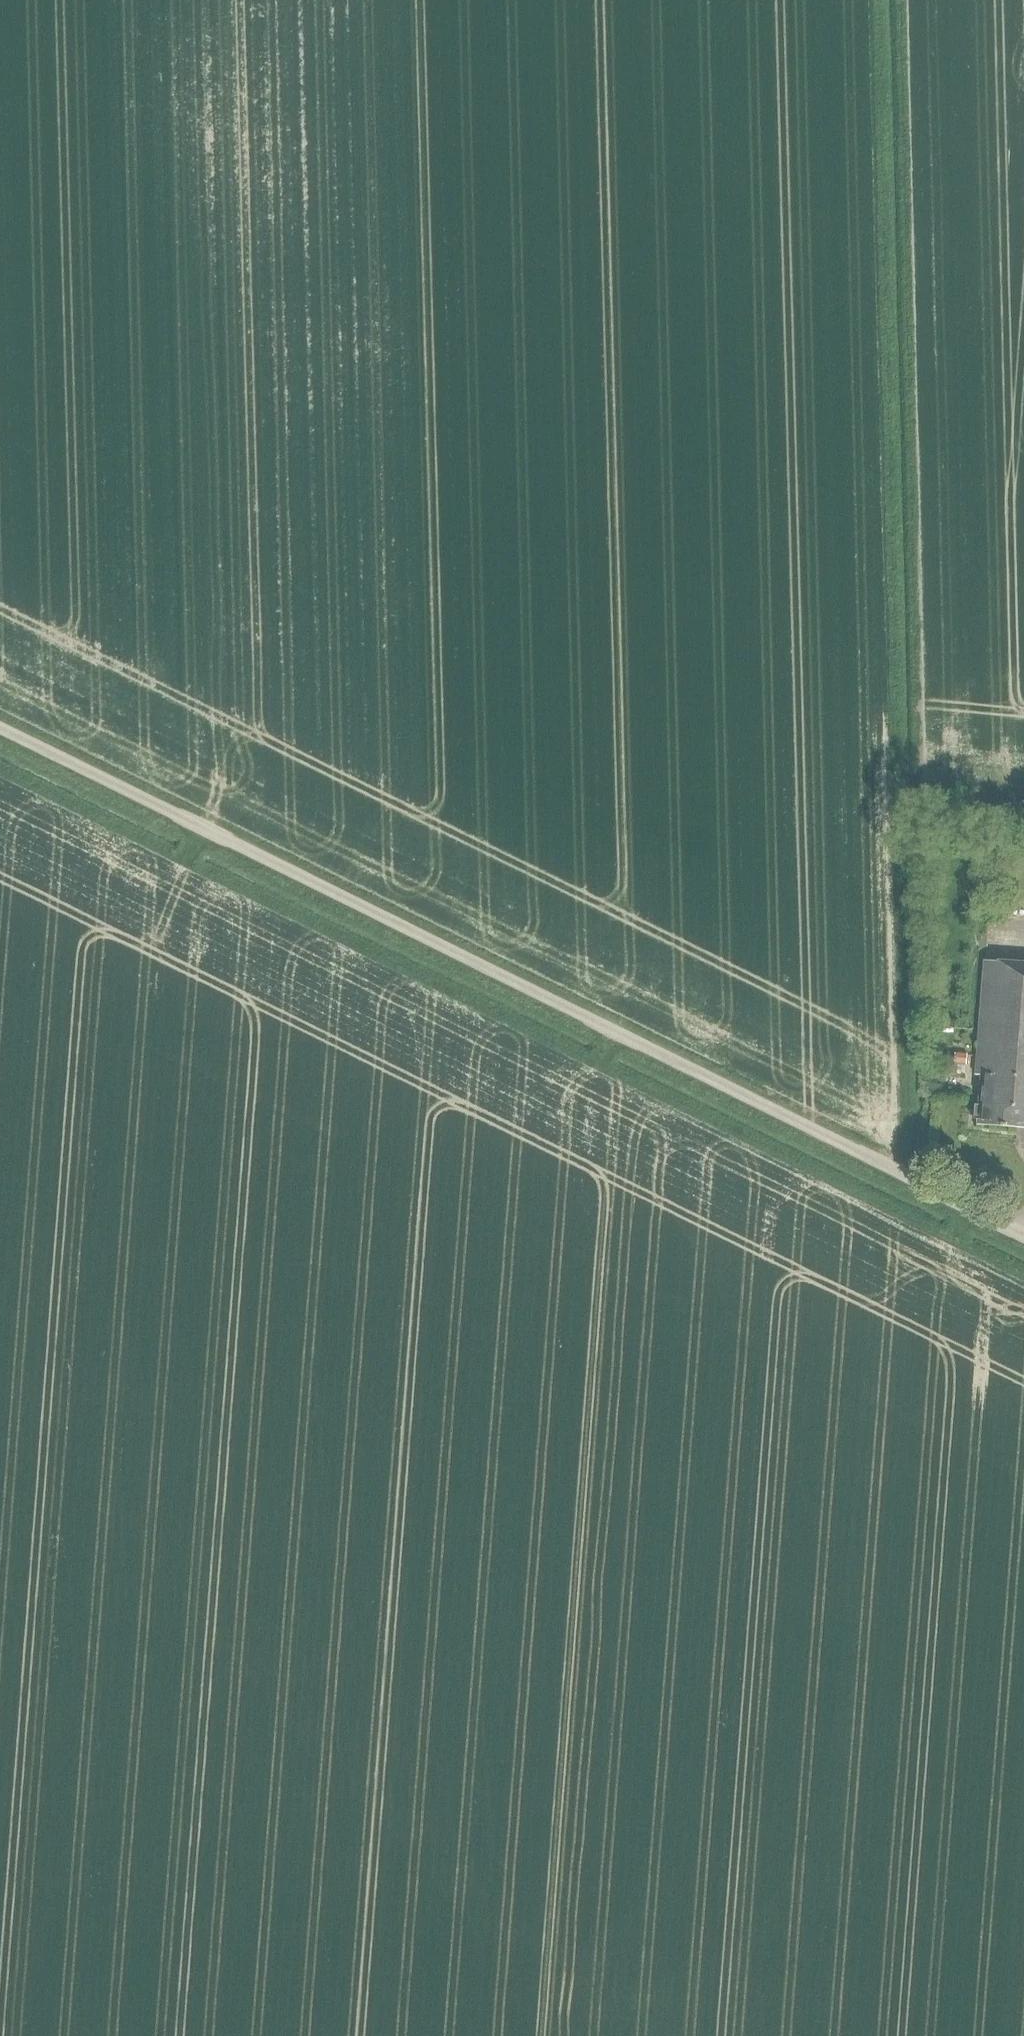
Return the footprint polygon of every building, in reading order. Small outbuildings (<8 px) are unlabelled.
[(985,960),(976,1077),(983,1077),(981,1104),(975,1104),(974,1120),(982,1121),(981,1127),(1023,1130),(1023,963),(985,960)] [(966,1056),(955,1056),(955,1063),(966,1064),(966,1056)]
